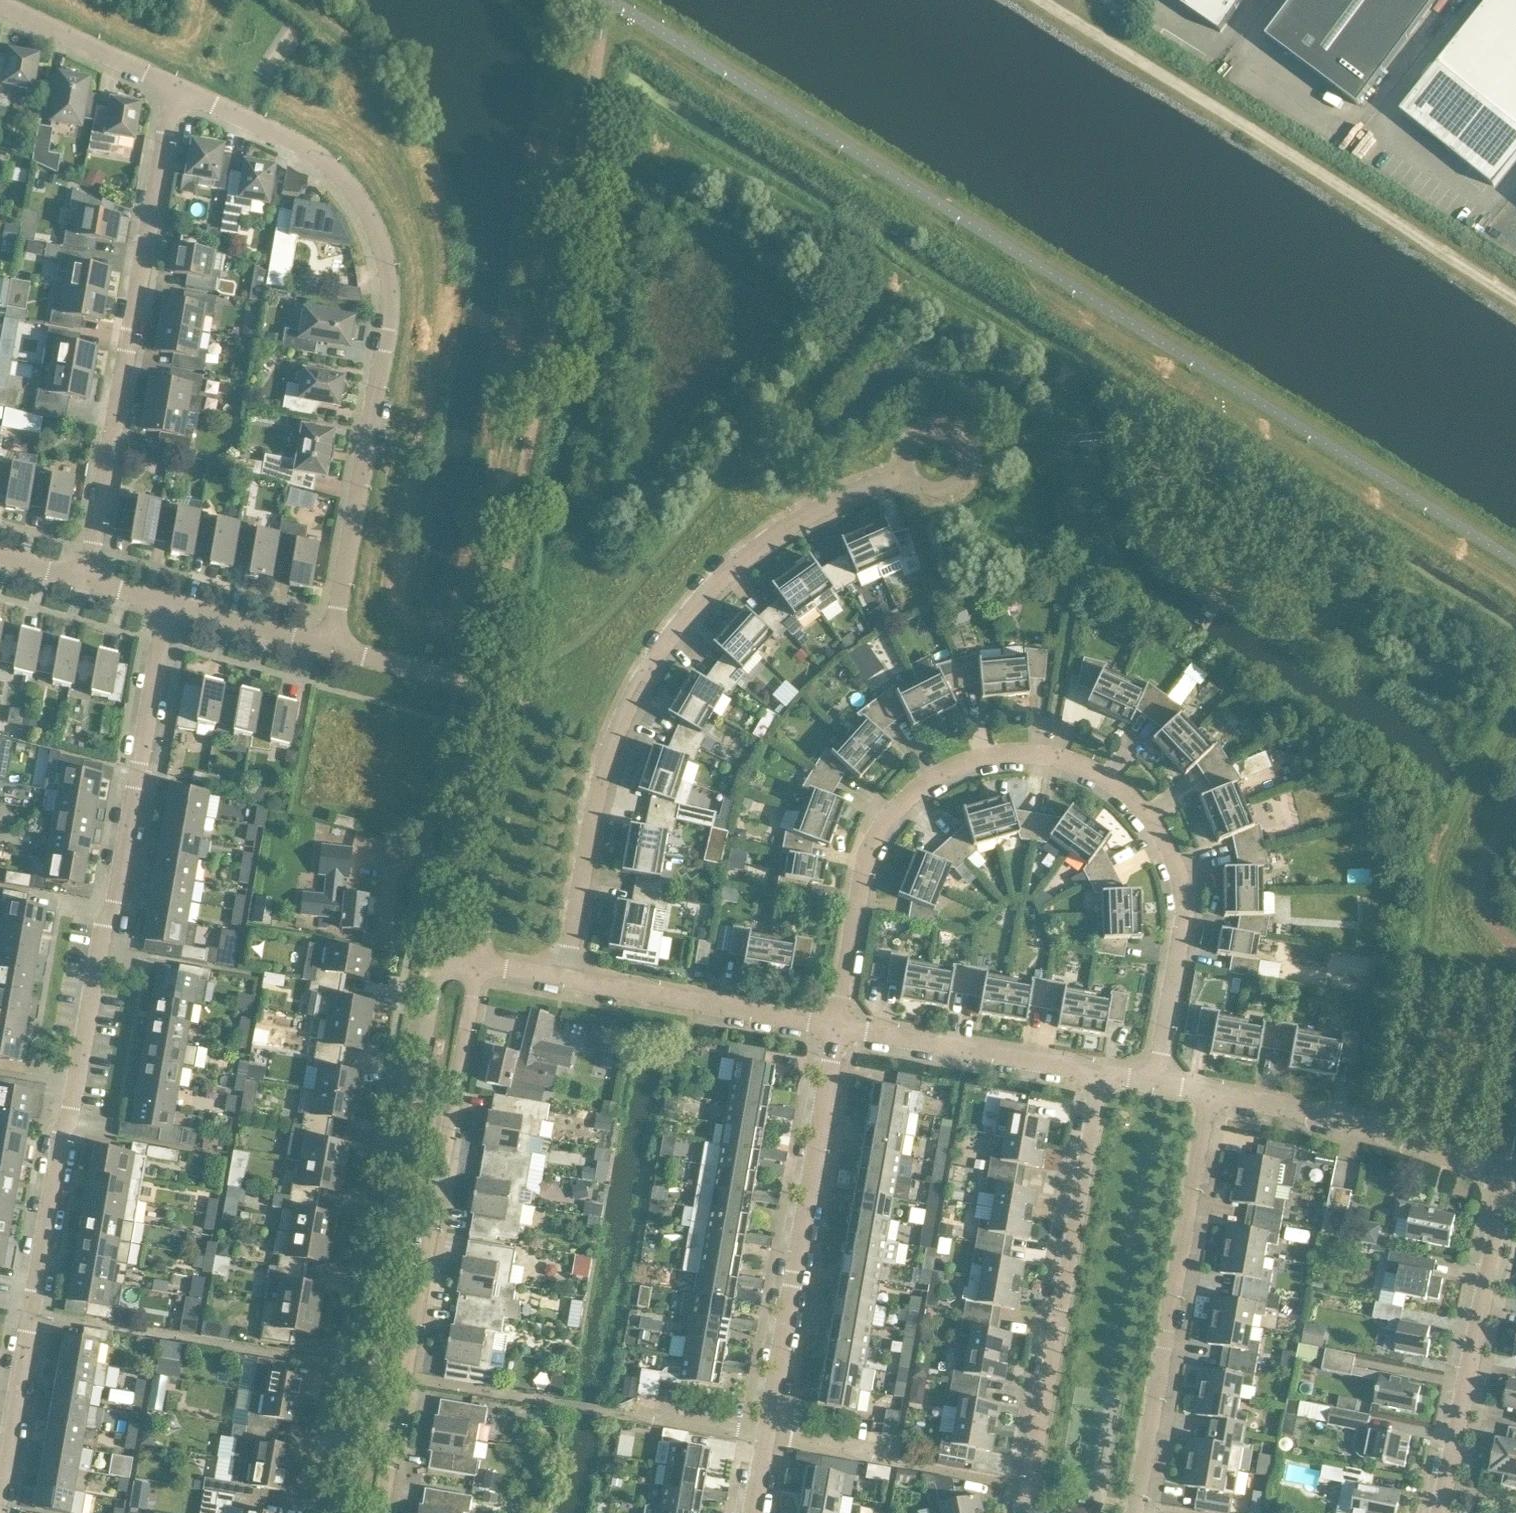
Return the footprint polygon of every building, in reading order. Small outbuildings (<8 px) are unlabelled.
[(1181,5),(1221,32),(1243,0),(1184,0),(1181,5)] [(1266,37),(1358,106),(1437,0),(1294,0),(1266,37)] [(1400,111),(1494,187),(1515,159),(1515,0),(1490,0),(1438,65),(1400,111)] [(1129,14),(1117,6),(1111,15),(1123,23),(1128,15),(1129,14)] [(4,105),(8,102),(11,86),(33,90),(39,56),(10,51),(8,61),(0,59),(0,104),(4,105)] [(60,74),(51,122),(68,125),(81,127),(82,122),(82,119),(94,121),(96,106),(98,95),(87,93),(89,80),(78,78),(79,72),(63,69),(62,75),(60,74)] [(96,106),(94,121),(89,151),(111,155),(113,146),(118,147),(120,138),(134,140),(141,104),(134,103),(135,101),(119,94),(118,100),(111,99),(110,104),(110,109),(96,106)] [(32,161),(58,174),(61,155),(49,153),(53,128),(38,125),(32,161)] [(198,186),(228,191),(229,184),(231,175),(233,163),(221,161),(224,146),(212,144),(213,141),(198,139),(198,140),(199,140),(199,142),(192,141),(186,176),(199,179),(198,186)] [(221,230),(220,233),(237,236),(242,211),(251,212),(253,201),(268,204),(275,167),(246,162),(247,160),(246,160),(243,174),(243,177),(231,175),(229,184),(228,191),(225,208),(221,230)] [(12,168),(10,181),(26,184),(28,171),(12,168)] [(89,175),(85,184),(100,191),(104,182),(89,175)] [(77,226),(67,224),(64,245),(88,249),(90,238),(115,242),(119,216),(112,215),(100,213),(102,203),(73,190),(70,207),(80,209),(77,226)] [(303,203),(302,213),(293,212),(279,209),(276,228),(289,230),(288,237),(299,239),(349,247),(346,240),(343,233),(339,226),(335,220),(330,213),(326,207),(303,203)] [(6,225),(3,239),(18,241),(20,228),(6,225)] [(22,229),(20,239),(35,241),(37,232),(22,229)] [(45,257),(61,260),(59,271),(69,273),(66,289),(105,295),(110,270),(92,267),(85,265),(87,254),(63,250),(59,246),(47,244),(45,257)] [(170,273),(195,277),(193,288),(217,293),(221,272),(211,270),(214,253),(175,246),(170,273)] [(258,257),(257,264),(268,266),(270,256),(264,254),(258,257)] [(358,291),(339,288),(337,298),(359,302),(359,296),(358,291)] [(105,295),(66,289),(63,305),(53,303),(50,324),(74,328),(76,317),(101,321),(105,295)] [(165,300),(161,326),(200,333),(203,316),(213,318),(217,297),(192,293),(190,304),(165,300)] [(6,308),(6,307),(8,296),(0,295),(0,307),(6,308)] [(356,328),(352,325),(353,319),(338,316),(339,310),(306,305),(301,332),(285,329),(281,349),(315,355),(317,341),(348,346),(349,341),(354,339),(356,328)] [(19,321),(26,322),(28,311),(6,307),(6,308),(6,309),(5,318),(19,321)] [(5,318),(2,330),(17,333),(19,321),(5,318)] [(200,333),(161,326),(156,351),(181,356),(179,367),(204,371),(207,351),(197,349),(200,333)] [(244,331),(243,339),(255,341),(258,328),(250,327),(244,331)] [(45,349),(42,366),(92,374),(96,349),(71,344),(73,333),(49,329),(45,349)] [(271,337),(269,347),(279,349),(280,339),(271,337)] [(40,382),(36,403),(60,407),(62,395),(70,397),(87,400),(92,374),(42,366),(40,382)] [(286,388),(283,410),(309,415),(311,402),(340,407),(340,406),(339,405),(340,397),(344,396),(346,393),(347,389),(346,385),(343,383),(344,377),(319,373),(320,369),(306,367),(305,371),(304,370),(301,386),(297,385),(296,390),(286,388)] [(152,379),(147,405),(200,414),(202,399),(199,396),(203,376),(178,372),(176,383),(152,379)] [(242,373),(241,380),(248,381),(249,374),(242,373)] [(15,409),(18,389),(0,386),(0,405),(15,409)] [(200,414),(147,405),(143,430),(168,434),(165,446),(190,450),(194,430),(184,428),(186,412),(200,414)] [(5,410),(3,422),(24,426),(26,414),(5,410)] [(47,420),(45,434),(55,436),(60,432),(61,423),(47,420)] [(335,449),(331,448),(334,431),(303,426),(296,460),(265,455),(261,477),(292,486),(292,484),(288,483),(290,472),(326,478),(329,461),(333,462),(335,449)] [(134,446),(132,457),(144,459),(146,449),(134,446)] [(8,499),(6,508),(27,512),(28,512),(29,506),(35,473),(35,469),(17,466),(0,463),(0,497),(8,499)] [(35,473),(29,506),(30,507),(47,509),(45,519),(67,523),(75,480),(35,473)] [(291,488),(287,504),(297,507),(302,490),(291,488)] [(160,503),(119,496),(114,530),(116,530),(133,533),(131,543),(153,546),(160,503)] [(161,503),(160,503),(153,546),(153,547),(155,541),(156,541),(173,544),(171,554),(192,557),(200,514),(160,507),(161,503)] [(193,557),(194,551),(195,552),(212,555),(210,565),(232,568),(239,525),(200,518),(200,514),(192,557),(193,557)] [(884,521),(863,531),(878,566),(883,578),(901,570),(904,576),(921,569),(909,532),(908,529),(907,530),(907,531),(908,534),(895,538),(892,535),(891,536),(884,521)] [(279,536),(273,573),(274,573),(291,576),(289,586),(311,590),(312,586),(319,546),(305,544),(303,544),(305,534),(301,527),(281,524),(279,536)] [(240,525),(239,525),(232,568),(233,568),(233,562),(235,563),(252,565),(250,575),(271,579),(279,536),(239,529),(240,525)] [(845,560),(834,566),(847,587),(859,581),(861,587),(883,578),(878,566),(863,531),(840,540),(847,555),(845,556),(845,560)] [(809,558),(790,572),(816,607),(820,613),(840,599),(836,594),(847,587),(834,566),(824,572),(820,570),(819,571),(809,558)] [(790,572),(771,586),(780,599),(779,600),(780,604),(770,612),(787,630),(787,631),(792,637),(799,631),(802,628),(797,621),(816,607),(790,572)] [(961,603),(943,612),(951,628),(969,620),(961,603)] [(887,608),(868,619),(874,630),(893,619),(890,613),(887,608)] [(744,609),(728,627),(757,653),(772,637),(776,640),(787,631),(787,630),(770,612),(761,620),(757,619),(756,620),(744,609)] [(728,627),(712,645),(724,656),(723,657),(724,661),(717,671),(737,685),(746,674),(742,670),(757,653),(728,627)] [(16,665),(14,674),(22,676),(20,688),(29,689),(31,678),(32,678),(33,671),(38,644),(40,634),(39,634),(38,633),(23,631),(22,631),(22,632),(21,637),(0,633),(0,662),(16,665)] [(852,634),(841,641),(847,650),(857,643),(852,634)] [(38,644),(33,671),(54,675),(53,685),(70,688),(71,688),(72,682),(77,654),(79,644),(78,644),(77,644),(62,641),(61,641),(60,643),(59,648),(38,644)] [(866,644),(846,658),(859,677),(879,663),(866,644)] [(1047,651),(1025,649),(1024,649),(1024,656),(1000,658),(1004,697),(1008,697),(1029,695),(1028,679),(1030,679),(1031,674),(1044,675),(1043,681),(1045,681),(1047,651)] [(77,654),(72,682),(93,686),(91,696),(109,699),(108,701),(121,703),(126,677),(128,666),(116,664),(117,655),(116,655),(101,652),(99,652),(99,653),(98,658),(77,654)] [(979,653),(956,660),(963,683),(976,679),(978,683),(980,683),(982,699),(1004,697),(1000,658),(979,660),(979,653)] [(1086,705),(1108,715),(1124,680),(1104,670),(1106,664),(1101,662),(1083,658),(1076,687),(1078,687),(1079,682),(1091,685),(1091,690),(1093,690),(1086,705)] [(937,673),(914,684),(932,718),(956,706),(948,692),(950,691),(950,687),(963,683),(956,660),(934,666),(937,673)] [(691,673),(679,694),(712,713),(724,694),(729,697),(737,685),(717,671),(710,680),(706,680),(705,681),(691,673)] [(1141,708),(1152,716),(1166,696),(1148,683),(1145,689),(1124,680),(1108,715),(1130,725),(1136,710),(1138,711),(1141,708)] [(183,684),(175,728),(197,732),(198,725),(215,728),(216,721),(221,694),(223,684),(222,684),(221,684),(206,681),(205,681),(205,682),(204,687),(183,684)] [(893,686),(875,701),(890,720),(900,712),(904,714),(906,714),(913,728),(932,718),(914,684),(896,693),(893,686)] [(221,694),(216,721),(235,725),(234,735),(232,746),(249,749),(249,747),(257,704),(258,704),(260,694),(259,694),(258,694),(243,691),(242,691),(241,692),(240,697),(221,694)] [(679,694),(667,715),(681,723),(680,724),(682,728),(677,739),(700,749),(706,736),(701,733),(712,713),(679,694)] [(1186,710),(1166,696),(1152,716),(1164,724),(1162,729),(1163,730),(1152,741),(1168,758),(1196,731),(1181,715),(1186,710)] [(257,704),(249,747),(271,751),(272,745),(288,748),(296,704),(294,704),(279,701),(278,701),(278,702),(277,707),(258,704),(257,704)] [(861,719),(845,737),(874,763),(891,744),(879,734),(880,733),(879,728),(890,720),(875,701),(856,715),(861,719)] [(1237,703),(1229,711),(1239,721),(1246,715),(1248,713),(1238,702),(1237,703)] [(780,704),(774,711),(779,716),(785,709),(780,704)] [(768,711),(763,719),(773,724),(778,717),(768,711)] [(25,718),(22,734),(34,736),(37,720),(25,718)] [(1212,748),(1196,731),(1168,758),(1185,775),(1196,765),(1197,766),(1202,764),(1209,776),(1229,763),(1217,743),(1212,748)] [(9,759),(12,739),(0,736),(0,758),(9,759)] [(826,748),(814,768),(834,781),(842,769),(846,770),(847,769),(859,780),(874,763),(845,737),(831,753),(826,748)] [(652,747),(645,770),(682,781),(689,760),(694,762),(700,749),(677,739),(672,750),(668,750),(667,752),(652,747)] [(706,740),(701,748),(709,753),(714,745),(706,740)] [(51,750),(44,790),(47,790),(60,792),(96,799),(101,776),(82,773),(84,761),(59,757),(60,753),(51,750)] [(287,754),(286,761),(296,763),(298,752),(292,750),(287,754)] [(1239,762),(1242,777),(1273,769),(1269,754),(1239,762)] [(1199,798),(1209,822),(1245,807),(1236,785),(1242,782),(1229,763),(1209,776),(1217,787),(1213,791),(1214,792),(1199,798)] [(808,791),(799,814),(835,827),(844,803),(830,798),(831,796),(827,793),(834,781),(814,768),(812,771),(801,788),(808,791)] [(645,770),(637,792),(652,797),(652,799),(655,802),(652,814),(676,820),(713,828),(716,813),(686,806),(693,785),(682,781),(645,770)] [(195,771),(192,781),(205,784),(207,774),(196,771),(195,771)] [(207,774),(205,784),(217,787),(219,777),(207,774)] [(171,788),(167,811),(204,818),(208,795),(171,788)] [(96,799),(60,792),(47,790),(43,811),(56,814),(93,820),(96,799)] [(1033,842),(1037,818),(1018,814),(1015,811),(1013,811),(1008,796),(986,803),(996,840),(1018,834),(1020,839),(1033,842)] [(974,846),(996,840),(986,803),(962,809),(967,825),(965,825),(965,830),(950,843),(967,861),(976,852),(974,846)] [(258,807),(255,822),(254,826),(258,827),(264,828),(264,824),(267,809),(258,807)] [(1056,821),(1037,818),(1033,842),(1046,844),(1049,839),(1068,852),(1090,821),(1071,807),(1062,820),(1060,819),(1056,821)] [(1237,838),(1240,852),(1264,847),(1259,824),(1253,827),(1245,807),(1209,822),(1218,843),(1232,837),(1233,838),(1237,838)] [(200,839),(204,818),(167,811),(163,832),(200,839)] [(89,841),(93,820),(56,814),(52,835),(89,841)] [(630,826),(625,849),(664,856),(668,833),(673,835),(676,820),(652,814),(650,826),(646,827),(645,829),(630,826)] [(786,831),(781,854),(788,855),(806,858),(808,844),(812,844),(813,843),(828,848),(835,827),(799,814),(792,833),(786,831)] [(357,831),(359,821),(343,817),(336,815),(334,825),(357,831)] [(1110,835),(1090,821),(1068,852),(1086,866),(1083,871),(1089,882),(1110,871),(1101,854),(1102,849),(1101,848),(1110,835)] [(246,840),(255,842),(258,827),(254,826),(249,825),(246,840)] [(732,828),(730,841),(743,844),(745,835),(741,830),(732,828)] [(163,832),(160,854),(197,860),(200,839),(163,832)] [(89,841),(52,835),(49,856),(85,862),(89,841)] [(915,852),(907,873),(943,888),(951,868),(956,870),(967,861),(950,843),(935,856),(931,856),(930,858),(915,852)] [(303,893),(301,914),(341,919),(341,922),(342,922),(342,929),(350,930),(364,931),(365,913),(373,914),(375,899),(367,898),(367,896),(341,893),(343,877),(349,878),(352,849),(322,845),(319,875),(327,876),(325,895),(303,893)] [(1223,869),(1223,893),(1262,893),(1262,870),(1269,870),(1264,847),(1240,852),(1243,865),(1239,867),(1239,869),(1223,869)] [(625,849),(621,873),(637,876),(637,877),(640,880),(638,891),(668,897),(671,880),(660,878),(664,856),(625,849)] [(251,869),(253,854),(244,853),(241,868),(251,869)] [(193,881),(197,860),(160,854),(156,875),(193,881)] [(714,858),(713,864),(721,866),(723,856),(718,855),(714,858)] [(776,893),(776,894),(804,899),(805,898),(804,898),(800,897),(802,886),(806,885),(807,883),(822,886),(826,861),(810,859),(806,858),(788,855),(784,878),(779,877),(779,878),(776,893)] [(81,885),(85,862),(49,856),(45,878),(7,871),(4,884),(29,888),(30,888),(43,890),(43,891),(44,891),(46,879),(81,885)] [(251,869),(241,868),(239,883),(248,884),(251,869)] [(1101,894),(1102,916),(1141,915),(1140,891),(1124,892),(1124,890),(1120,888),(1110,871),(1089,882),(1095,894),(1101,894)] [(943,888),(907,873),(897,897),(912,902),(911,904),(915,908),(912,920),(908,919),(908,920),(936,925),(939,912),(934,910),(943,888)] [(156,875),(152,896),(189,902),(193,881),(156,875)] [(773,877),(771,892),(776,893),(779,878),(773,877)] [(8,904),(4,924),(41,931),(45,909),(26,906),(28,894),(3,890),(1,903),(8,904)] [(616,902),(612,926),(660,935),(662,935),(663,934),(662,934),(666,912),(668,897),(638,891),(636,902),(632,903),(632,905),(616,902)] [(1262,893),(1223,893),(1224,917),(1239,917),(1240,919),(1244,921),(1241,934),(1258,937),(1265,938),(1269,915),(1262,915),(1262,893)] [(243,912),(246,897),(237,895),(234,910),(243,912)] [(152,896),(149,917),(186,923),(189,902),(152,896)] [(258,896),(255,922),(274,923),(276,898),(258,896)] [(243,912),(234,910),(232,925),(241,926),(243,912)] [(1098,939),(1097,944),(1095,953),(1124,958),(1124,957),(1120,956),(1122,944),(1126,942),(1126,940),(1142,939),(1141,915),(1102,916),(1103,939),(1098,939)] [(183,947),(181,958),(206,963),(208,950),(192,947),(196,925),(186,923),(149,917),(145,940),(167,944),(183,947)] [(41,931),(4,924),(0,944),(0,947),(37,953),(38,944),(41,931)] [(609,944),(608,949),(624,952),(623,959),(616,958),(616,959),(644,964),(657,966),(657,965),(655,965),(660,935),(612,926),(609,944)] [(742,973),(768,977),(775,939),(750,935),(751,929),(733,926),(730,944),(729,953),(728,955),(730,955),(730,950),(742,952),(743,957),(745,957),(742,973)] [(697,933),(696,940),(707,941),(708,931),(702,930),(697,933)] [(1218,944),(1216,955),(1232,957),(1231,959),(1235,962),(1233,973),(1229,972),(1228,973),(1257,978),(1257,975),(1260,961),(1254,960),(1258,937),(1241,934),(1237,933),(1220,930),(1218,944)] [(775,939),(768,977),(789,981),(792,965),(793,965),(796,962),(807,964),(806,968),(808,968),(812,944),(813,940),(795,937),(794,942),(775,939)] [(1357,937),(1355,950),(1371,953),(1373,940),(1357,937)] [(721,939),(718,951),(729,953),(730,944),(731,940),(722,939),(721,939)] [(698,944),(695,964),(707,967),(711,944),(699,942),(698,944)] [(303,980),(311,981),(340,986),(342,974),(364,978),(368,954),(313,944),(309,967),(306,966),(303,980)] [(37,953),(0,947),(0,969),(33,975),(37,953)] [(908,962),(909,956),(891,954),(886,982),(888,982),(888,978),(900,980),(901,984),(902,985),(900,1000),(923,1004),(930,966),(908,962)] [(159,973),(155,996),(192,1002),(204,1005),(208,983),(210,983),(212,970),(179,964),(177,976),(159,973)] [(930,966),(923,1004),(947,1008),(950,993),(951,993),(954,989),(966,991),(970,967),(953,964),(952,970),(930,966)] [(1002,1018),(1009,980),(1008,980),(986,976),(987,970),(970,967),(966,991),(978,993),(979,998),(981,998),(979,1014),(1002,1018)] [(29,996),(33,975),(0,969),(0,990),(29,996)] [(1002,1018),(1008,1019),(1026,1022),(1028,1007),(1030,1007),(1033,1003),(1045,1005),(1049,981),(1032,978),(1031,984),(1009,980),(1002,1018)] [(338,998),(340,986),(311,981),(308,994),(308,995),(317,996),(313,1018),(328,1021),(368,1028),(372,1004),(338,998)] [(1057,1028),(1081,1032),(1087,994),(1065,990),(1066,984),(1049,981),(1045,1005),(1057,1007),(1058,1012),(1060,1012),(1057,1028)] [(29,996),(0,990),(0,1012),(26,1017),(29,996)] [(1087,994),(1081,1032),(1104,1036),(1107,1020),(1109,1021),(1112,1017),(1123,1019),(1122,1024),(1123,1024),(1128,995),(1111,992),(1110,998),(1087,994)] [(192,1002),(155,996),(152,1017),(188,1024),(192,1002)] [(1209,1055),(1230,1059),(1237,1020),(1217,1017),(1218,1011),(1201,1008),(1196,1037),(1197,1037),(1198,1032),(1209,1034),(1210,1039),(1212,1039),(1209,1055)] [(495,1049),(487,1083),(508,1088),(506,1096),(541,1103),(541,1102),(545,1087),(551,1088),(557,1065),(569,1068),(573,1050),(540,1042),(541,1038),(549,1040),(555,1015),(549,1014),(532,1010),(525,1038),(520,1055),(495,1049)] [(22,1038),(22,1037),(26,1017),(0,1012),(0,1034),(22,1038)] [(152,1017),(148,1038),(185,1045),(188,1024),(152,1017)] [(242,1018),(239,1033),(248,1034),(251,1019),(242,1018)] [(1237,1020),(1230,1059),(1256,1063),(1259,1048),(1261,1048),(1263,1044),(1276,1046),(1280,1022),(1263,1019),(1262,1025),(1237,1020)] [(316,1042),(314,1055),(340,1059),(342,1047),(364,1051),(368,1028),(328,1021),(324,1043),(316,1042)] [(1280,1022),(1276,1046),(1288,1049),(1289,1053),(1291,1053),(1288,1069),(1309,1073),(1316,1034),(1296,1031),(1297,1025),(1280,1022)] [(265,1039),(262,1033),(256,1032),(254,1043),(264,1045),(265,1039)] [(245,1049),(248,1034),(239,1033),(236,1047),(245,1049)] [(1316,1034),(1309,1073),(1335,1077),(1338,1062),(1340,1062),(1342,1058),(1353,1060),(1352,1065),(1354,1065),(1359,1037),(1342,1033),(1341,1039),(1316,1034)] [(18,1061),(19,1055),(20,1055),(20,1054),(25,1055),(27,1042),(28,1038),(22,1037),(22,1038),(0,1034),(0,1058),(18,1061)] [(148,1038),(144,1059),(181,1066),(194,1068),(198,1047),(185,1045),(148,1038)] [(730,1043),(727,1060),(735,1061),(731,1081),(731,1083),(771,1089),(771,1087),(773,1084),(774,1080),(773,1077),(774,1067),(764,1066),(767,1050),(730,1043)] [(338,1071),(340,1059),(314,1055),(312,1067),(320,1069),(316,1092),(356,1098),(360,1075),(338,1071)] [(679,1057),(671,1061),(675,1070),(684,1066),(679,1057)] [(181,1066),(144,1059),(140,1081),(177,1087),(181,1066)] [(240,1061),(238,1076),(247,1077),(249,1066),(249,1063),(243,1062),(240,1061)] [(262,1069),(249,1066),(247,1077),(246,1079),(260,1081),(262,1069)] [(870,1098),(869,1107),(908,1114),(915,1115),(915,1114),(920,1110),(922,1098),(920,1094),(923,1077),(898,1073),(895,1089),(873,1085),(872,1088),(870,1091),(869,1095),(870,1098)] [(235,1091),(238,1091),(244,1092),(246,1079),(247,1077),(238,1076),(235,1091)] [(174,1108),(177,1087),(140,1081),(137,1102),(174,1108)] [(731,1083),(728,1104),(767,1111),(767,1113),(771,1117),(780,1118),(782,1108),(773,1106),(767,1108),(769,1102),(771,1099),(771,1095),(770,1092),(771,1089),(731,1083)] [(28,1117),(33,1094),(0,1088),(0,1112),(28,1117)] [(304,1114),(302,1126),(327,1130),(330,1118),(351,1122),(356,1098),(316,1092),(302,1089),(298,1113),(304,1114)] [(488,1111),(485,1129),(530,1136),(530,1133),(541,1135),(543,1119),(546,1120),(549,1103),(541,1102),(541,1103),(506,1096),(494,1094),(491,1111),(488,1111)] [(234,1112),(237,1097),(228,1096),(225,1111),(234,1112)] [(243,1097),(240,1115),(252,1117),(255,1099),(243,1097)] [(131,1101),(128,1116),(134,1117),(133,1125),(142,1126),(140,1138),(181,1145),(184,1128),(171,1126),(174,1108),(137,1102),(131,1101)] [(1005,1138),(1008,1138),(1043,1145),(1044,1137),(1046,1138),(1049,1121),(1026,1117),(1028,1105),(1001,1101),(997,1123),(1007,1125),(1005,1138)] [(602,1104),(601,1114),(614,1116),(616,1106),(602,1104)] [(728,1104),(724,1125),(763,1132),(764,1130),(766,1127),(767,1123),(765,1119),(767,1113),(767,1111),(728,1104)] [(865,1119),(864,1122),(866,1126),(865,1128),(904,1135),(908,1114),(869,1107),(867,1116),(865,1119)] [(780,1118),(793,1121),(795,1110),(782,1108),(780,1118)] [(1112,1122),(1129,1125),(1131,1114),(1114,1111),(1112,1122)] [(28,1117),(0,1112),(0,1134),(25,1138),(28,1117)] [(597,1116),(595,1128),(608,1131),(611,1118),(597,1116)] [(287,1160),(303,1162),(343,1169),(347,1146),(325,1142),(327,1130),(302,1126),(293,1124),(287,1160)] [(675,1125),(674,1136),(686,1138),(688,1127),(675,1125)] [(724,1125),(720,1146),(759,1153),(759,1156),(764,1159),(773,1161),(775,1150),(766,1149),(760,1151),(761,1144),(763,1141),(764,1138),(763,1134),(763,1132),(724,1125)] [(941,1127),(938,1141),(948,1143),(950,1128),(941,1127)] [(863,1140),(861,1149),(901,1156),(904,1135),(865,1128),(865,1130),(862,1133),(862,1137),(863,1140)] [(485,1147),(482,1163),(529,1171),(532,1154),(527,1153),(530,1136),(485,1129),(482,1146),(485,1147)] [(21,1159),(27,1160),(29,1146),(24,1145),(25,1138),(0,1134),(0,1155),(21,1159)] [(1043,1145),(1008,1138),(1005,1138),(1002,1151),(992,1149),(988,1172),(1015,1176),(1017,1164),(1041,1169),(1043,1152),(1041,1152),(1043,1145)] [(938,1141),(936,1155),(945,1157),(948,1143),(938,1141)] [(1292,1164),(1295,1147),(1269,1141),(1265,1159),(1242,1155),(1239,1172),(1241,1172),(1240,1179),(1278,1186),(1294,1189),(1294,1188),(1293,1187),(1297,1165),(1292,1164)] [(96,1149),(92,1172),(142,1180),(146,1158),(179,1164),(181,1151),(134,1143),(132,1155),(96,1149)] [(705,1144),(701,1165),(756,1174),(756,1172),(758,1169),(759,1165),(758,1162),(759,1156),(759,1153),(720,1146),(705,1144)] [(858,1161),(857,1165),(858,1168),(858,1171),(897,1178),(901,1156),(861,1149),(860,1158),(858,1161)] [(660,1150),(659,1157),(672,1160),(673,1152),(660,1150)] [(773,1161),(786,1163),(788,1153),(775,1150),(773,1161)] [(17,1180),(23,1181),(26,1167),(20,1166),(21,1159),(0,1155),(0,1177),(17,1180)] [(974,1161),(973,1168),(984,1170),(985,1163),(974,1161)] [(292,1184),(289,1196),(315,1201),(317,1189),(339,1193),(343,1169),(303,1162),(300,1185),(292,1184)] [(477,1179),(473,1197),(523,1205),(530,1204),(533,1192),(526,1189),(529,1171),(482,1163),(479,1179),(477,1179)] [(701,1165),(698,1186),(752,1196),(752,1198),(756,1202),(765,1203),(767,1193),(758,1191),(752,1193),(754,1187),(756,1184),(756,1180),(755,1177),(756,1174),(701,1165)] [(587,1169),(585,1180),(590,1180),(597,1182),(599,1171),(592,1169),(587,1169)] [(933,1169),(931,1183),(940,1185),(943,1171),(933,1169)] [(855,1183),(854,1192),(893,1199),(907,1201),(911,1180),(909,1180),(897,1178),(858,1171),(857,1173),(855,1176),(854,1180),(855,1183)] [(139,1202),(142,1180),(92,1172),(88,1193),(139,1202)] [(992,1209),(1008,1212),(1030,1215),(1031,1208),(1033,1209),(1036,1192),(1013,1188),(1015,1176),(988,1172),(984,1194),(994,1196),(992,1209)] [(14,1201),(17,1180),(0,1177),(0,1199),(14,1201)] [(1276,1199),(1278,1186),(1240,1179),(1239,1186),(1237,1186),(1234,1202),(1257,1206),(1255,1218),(1282,1223),(1286,1201),(1276,1199)] [(931,1183),(928,1198),(938,1199),(940,1185),(931,1183)] [(583,1184),(572,1186),(575,1198),(586,1196),(583,1184)] [(698,1186),(694,1207),(748,1217),(749,1214),(751,1212),(752,1208),(750,1204),(752,1198),(752,1196),(698,1186)] [(1352,1191),(1332,1187),(1322,1234),(1343,1238),(1352,1191)] [(850,1204),(849,1207),(851,1211),(850,1213),(890,1220),(893,1199),(854,1192),(852,1201),(850,1204)] [(135,1223),(139,1202),(88,1193),(85,1214),(135,1223)] [(765,1203),(778,1206),(780,1195),(767,1193),(765,1203)] [(274,1194),(272,1207),(283,1209),(279,1231),(331,1240),(335,1217),(318,1214),(313,1213),(315,1201),(289,1196),(274,1194)] [(517,1240),(523,1205),(473,1197),(470,1214),(473,1215),(469,1236),(495,1241),(496,1236),(517,1240)] [(14,1201),(0,1199),(0,1221),(10,1223),(14,1201)] [(210,1199),(207,1214),(216,1216),(219,1201),(210,1199)] [(1419,1209),(1420,1205),(1398,1201),(1394,1219),(1410,1222),(1406,1239),(1450,1248),(1452,1235),(1455,1233),(1453,1230),(1456,1216),(1419,1209)] [(694,1207),(690,1229),(745,1238),(744,1241),(749,1244),(758,1246),(760,1235),(751,1234),(745,1236),(746,1229),(748,1226),(749,1223),(748,1219),(748,1217),(694,1207)] [(1030,1215),(1008,1212),(992,1209),(990,1222),(980,1220),(976,1242),(1003,1247),(1005,1235),(1008,1236),(1028,1239),(1031,1223),(1029,1223),(1030,1215)] [(223,1212),(221,1221),(233,1223),(234,1214),(223,1212)] [(926,1212),(923,1226),(933,1228),(935,1214),(926,1212)] [(848,1226),(847,1235),(886,1241),(890,1220),(850,1213),(850,1215),(848,1218),(847,1222),(848,1226)] [(131,1244),(135,1223),(85,1214),(81,1235),(131,1244)] [(216,1216),(207,1214),(205,1229),(214,1231),(216,1216)] [(588,1217),(586,1227),(598,1229),(600,1219),(588,1217)] [(1229,1243),(1227,1250),(1266,1257),(1268,1244),(1278,1246),(1282,1223),(1255,1218),(1253,1230),(1230,1226),(1227,1243),(1229,1243)] [(6,1244),(10,1223),(0,1221),(0,1243),(6,1244)] [(1360,1223),(1356,1241),(1372,1244),(1377,1245),(1380,1227),(1376,1225),(1365,1223),(1360,1223)] [(923,1226),(920,1240),(930,1242),(933,1228),(923,1226)] [(940,1227),(939,1235),(949,1237),(951,1229),(940,1227)] [(690,1229),(687,1250),(741,1260),(741,1257),(744,1254),(744,1250),(743,1247),(744,1241),(745,1238),(690,1229)] [(274,1253),(273,1255),(276,1255),(279,1256),(277,1267),(303,1272),(305,1260),(310,1261),(327,1264),(331,1240),(279,1231),(276,1253),(274,1253)] [(128,1265),(131,1244),(81,1235),(77,1256),(128,1265)] [(758,1246),(771,1248),(773,1238),(760,1235),(758,1246)] [(843,1246),(842,1250),(843,1253),(843,1256),(882,1263),(895,1265),(898,1244),(886,1241),(847,1235),(845,1243),(843,1246)] [(509,1284),(515,1249),(468,1241),(465,1258),(463,1257),(460,1275),(509,1284)] [(208,1242),(206,1257),(215,1259),(217,1244),(211,1243),(208,1242)] [(980,1280),(1008,1285),(1018,1286),(1019,1279),(1021,1280),(1024,1263),(1008,1260),(1001,1259),(1003,1247),(976,1242),(972,1265),(982,1267),(980,1280)] [(218,1244),(216,1256),(228,1258),(229,1252),(225,1245),(218,1244)] [(687,1250),(683,1271),(698,1274),(737,1281),(737,1283),(741,1287),(750,1288),(752,1278),(743,1276),(738,1278),(739,1272),(741,1269),(742,1265),(741,1262),(741,1260),(687,1250)] [(1263,1270),(1266,1257),(1227,1250),(1226,1257),(1224,1257),(1221,1273),(1245,1277),(1242,1289),(1270,1294),(1274,1272),(1263,1270)] [(1396,1293),(1427,1300),(1427,1297),(1439,1300),(1443,1279),(1432,1277),(1432,1273),(1422,1270),(1424,1258),(1391,1252),(1386,1272),(1400,1275),(1396,1293)] [(925,1255),(922,1270),(932,1271),(934,1257),(925,1255)] [(125,1280),(128,1265),(77,1256),(74,1278),(122,1286),(124,1286),(125,1280)] [(841,1268),(839,1277),(878,1284),(882,1263),(843,1256),(842,1258),(840,1261),(839,1265),(841,1268)] [(215,1259),(206,1257),(203,1272),(212,1273),(215,1259)] [(578,1257),(575,1275),(589,1278),(592,1259),(578,1257)] [(301,1284),(303,1272),(277,1267),(268,1266),(266,1279),(269,1279),(265,1302),(318,1311),(322,1288),(301,1284)] [(922,1270),(919,1284),(929,1286),(932,1271),(922,1270)] [(698,1274),(694,1295),(734,1302),(734,1300),(736,1297),(737,1293),(736,1290),(737,1283),(737,1281),(698,1274)] [(459,1294),(456,1310),(503,1318),(520,1321),(519,1302),(513,1301),(515,1285),(509,1284),(460,1275),(457,1293),(459,1294)] [(194,1292),(203,1294),(205,1279),(196,1277),(194,1292)] [(835,1289),(835,1292),(836,1296),(835,1298),(875,1305),(878,1284),(839,1277),(838,1285),(835,1289)] [(88,1304),(86,1316),(116,1321),(122,1286),(74,1278),(70,1301),(88,1304)] [(750,1288),(763,1291),(765,1280),(752,1278),(750,1288)] [(963,1313),(990,1318),(993,1306),(1008,1309),(1016,1310),(1019,1294),(1017,1293),(1018,1286),(1008,1285),(980,1280),(969,1278),(967,1290),(972,1291),(971,1301),(965,1300),(963,1313)] [(652,1280),(651,1287),(662,1289),(664,1282),(652,1280)] [(1270,1294),(1242,1289),(1240,1301),(1217,1297),(1214,1313),(1216,1314),(1215,1321),(1253,1328),(1255,1315),(1266,1316),(1267,1307),(1270,1294)] [(928,1293),(925,1307),(937,1309),(940,1293),(928,1291),(928,1293)] [(684,1293),(680,1315),(690,1316),(730,1323),(729,1326),(734,1329),(743,1331),(745,1321),(736,1319),(730,1321),(733,1302),(694,1295),(684,1293)] [(911,1297),(909,1311),(918,1313),(921,1298),(911,1297)] [(187,1298),(181,1332),(195,1335),(201,1300),(187,1298)] [(833,1311),(832,1320),(871,1327),(875,1305),(835,1298),(835,1301),(833,1304),(832,1307),(833,1311)] [(314,1335),(318,1311),(265,1302),(261,1326),(263,1326),(260,1340),(290,1345),(292,1331),(314,1335)] [(1404,1308),(1376,1302),(1373,1318),(1389,1321),(1388,1330),(1395,1332),(1394,1335),(1398,1336),(1395,1351),(1428,1357),(1431,1341),(1428,1341),(1431,1327),(1401,1321),(1404,1308)] [(500,1335),(503,1318),(456,1310),(454,1326),(451,1325),(448,1343),(492,1351),(495,1334),(500,1335)] [(900,1310),(899,1320),(907,1321),(909,1311),(900,1310)] [(907,1321),(906,1325),(916,1327),(918,1313),(909,1311),(907,1321)] [(988,1330),(990,1318),(963,1313),(959,1336),(969,1338),(967,1351),(1005,1357),(1007,1350),(1009,1351),(1012,1334),(988,1330)] [(690,1316),(687,1338),(726,1345),(727,1342),(729,1339),(729,1336),(728,1332),(729,1326),(730,1323),(690,1316)] [(640,1319),(638,1330),(647,1331),(649,1321),(640,1319)] [(568,1320),(567,1327),(579,1329),(580,1322),(568,1320)] [(828,1331),(827,1335),(828,1338),(828,1341),(867,1348),(871,1327),(832,1320),(830,1328),(828,1331)] [(229,1338),(232,1327),(206,1321),(204,1332),(229,1338)] [(743,1331),(756,1333),(758,1323),(745,1321),(743,1331)] [(1251,1341),(1253,1328),(1215,1321),(1214,1328),(1212,1328),(1209,1344),(1232,1348),(1230,1360),(1257,1365),(1261,1342),(1251,1341)] [(1305,1324),(1301,1344),(1319,1347),(1323,1328),(1305,1324)] [(110,1345),(112,1332),(84,1327),(83,1328),(84,1329),(82,1339),(66,1336),(65,1335),(61,1358),(95,1364),(99,1343),(110,1345)] [(922,1328),(920,1341),(930,1343),(932,1330),(922,1328)] [(640,1330),(638,1339),(649,1340),(650,1332),(640,1330)] [(683,1358),(683,1359),(722,1366),(722,1368),(726,1372),(735,1374),(737,1363),(728,1361),(723,1363),(724,1357),(726,1354),(727,1351),(726,1347),(726,1345),(687,1338),(686,1338),(683,1358)] [(903,1339),(901,1354),(911,1355),(913,1341),(903,1339)] [(826,1353),(824,1362),(864,1369),(867,1348),(828,1341),(827,1343),(825,1346),(825,1350),(826,1353)] [(447,1361),(444,1378),(491,1386),(495,1368),(502,1370),(505,1354),(492,1352),(492,1351),(448,1343),(445,1361),(447,1361)] [(1297,1360),(1317,1364),(1321,1348),(1300,1344),(1297,1360)] [(555,1348),(553,1355),(565,1357),(567,1346),(560,1345),(555,1348)] [(1322,1370),(1352,1376),(1356,1355),(1326,1349),(1322,1370)] [(952,1378),(951,1384),(978,1389),(980,1377),(988,1379),(1003,1381),(1006,1365),(1004,1364),(1005,1357),(967,1351),(965,1364),(955,1362),(952,1378)] [(908,1370),(911,1355),(901,1354),(898,1368),(908,1370)] [(108,1366),(95,1364),(61,1358),(57,1379),(92,1385),(104,1388),(108,1366)] [(282,1375),(284,1362),(258,1358),(252,1393),(300,1401),(304,1379),(282,1375)] [(156,1376),(166,1378),(177,1380),(180,1362),(159,1359),(156,1376)] [(642,1369),(638,1393),(658,1396),(660,1384),(697,1390),(698,1384),(718,1388),(719,1385),(721,1382),(722,1378),(721,1375),(722,1368),(722,1366),(683,1359),(681,1369),(676,1368),(665,1369),(662,1372),(642,1369)] [(1253,1387),(1257,1365),(1230,1360),(1228,1372),(1205,1368),(1202,1384),(1204,1385),(1203,1392),(1241,1399),(1243,1386),(1253,1387)] [(820,1374),(820,1378),(821,1381),(820,1383),(860,1390),(871,1392),(874,1371),(864,1369),(824,1362),(823,1371),(820,1374)] [(735,1374),(749,1376),(750,1366),(737,1363),(735,1374)] [(1378,1373),(1375,1387),(1378,1388),(1375,1405),(1416,1413),(1421,1387),(1409,1385),(1410,1379),(1378,1373)] [(553,1376),(549,1395),(561,1398),(564,1378),(553,1376)] [(88,1407),(92,1385),(57,1379),(54,1400),(88,1407)] [(913,1379),(911,1391),(918,1392),(923,1388),(924,1381),(913,1379)] [(144,1395),(146,1382),(137,1380),(135,1393),(144,1395)] [(1511,1381),(1506,1407),(1515,1409),(1515,1382),(1511,1381)] [(896,1382),(893,1396),(903,1398),(906,1383),(896,1382)] [(818,1396),(817,1405),(845,1410),(855,1412),(856,1412),(860,1390),(820,1383),(820,1386),(818,1389),(817,1392),(818,1396)] [(957,1408),(955,1421),(993,1428),(994,1421),(996,1421),(999,1405),(976,1401),(978,1389),(951,1384),(947,1407),(957,1408)] [(152,1388),(148,1410),(162,1412),(166,1390),(152,1388)] [(1241,1399),(1203,1392),(1201,1399),(1199,1399),(1197,1415),(1212,1418),(1210,1430),(1218,1431),(1245,1436),(1249,1414),(1238,1412),(1241,1399)] [(142,1407),(144,1395),(135,1393),(133,1406),(142,1407)] [(234,1425),(273,1432),(275,1419),(295,1423),(295,1424),(296,1424),(300,1401),(252,1393),(246,1427),(234,1425)] [(1289,1399),(1286,1415),(1298,1417),(1301,1401),(1289,1399)] [(54,1400),(50,1422),(84,1428),(94,1430),(95,1421),(86,1419),(88,1407),(54,1400)] [(435,1416),(432,1434),(476,1442),(479,1425),(484,1426),(487,1408),(440,1400),(437,1417),(435,1416)] [(532,1408),(529,1423),(542,1426),(545,1410),(532,1408)] [(1328,1423),(1328,1425),(1358,1431),(1357,1435),(1356,1440),(1355,1443),(1355,1449),(1356,1452),(1358,1456),(1362,1457),(1365,1458),(1384,1462),(1384,1463),(1405,1467),(1412,1436),(1390,1432),(1390,1433),(1371,1429),(1371,1430),(1368,1429),(1371,1416),(1356,1413),(1337,1409),(1332,1408),(1328,1423)] [(886,1410),(882,1435),(896,1437),(901,1412),(886,1410)] [(992,1435),(993,1428),(955,1421),(953,1434),(942,1433),(938,1455),(966,1460),(968,1448),(991,1452),(994,1436),(992,1435)] [(84,1428),(50,1422),(46,1443),(80,1449),(84,1428)] [(137,1437),(139,1424),(130,1423),(128,1435),(137,1437)] [(239,1439),(235,1461),(288,1470),(292,1448),(270,1444),(273,1432),(234,1425),(232,1438),(239,1439)] [(657,1428),(654,1442),(661,1443),(664,1429),(657,1428)] [(664,1429),(661,1443),(670,1444),(667,1466),(706,1473),(707,1470),(709,1468),(710,1464),(708,1460),(710,1451),(686,1447),(688,1433),(664,1429)] [(1239,1471),(1245,1436),(1218,1431),(1210,1430),(1208,1441),(1192,1439),(1189,1455),(1192,1456),(1190,1463),(1239,1471)] [(144,1431),(142,1443),(154,1446),(156,1439),(151,1432),(144,1431)] [(428,1469),(475,1477),(478,1459),(473,1458),(476,1442),(432,1434),(429,1452),(431,1452),(428,1469)] [(134,1450),(137,1437),(128,1435),(125,1448),(134,1450)] [(903,1440),(900,1456),(916,1459),(919,1443),(903,1440)] [(1499,1441),(1495,1460),(1492,1471),(1507,1474),(1506,1480),(1509,1484),(1515,1486),(1515,1444),(1499,1441)] [(93,1451),(80,1449),(46,1443),(42,1464),(77,1471),(89,1473),(93,1451)] [(938,1455),(937,1464),(964,1469),(966,1460),(938,1455)] [(803,1481),(802,1490),(841,1497),(845,1475),(856,1477),(858,1463),(822,1457),(819,1470),(806,1468),(805,1471),(803,1474),(802,1477),(803,1481)] [(614,1458),(611,1468),(621,1471),(624,1461),(614,1458)] [(203,1491),(219,1494),(261,1501),(263,1488),(283,1492),(283,1493),(284,1493),(288,1470),(235,1461),(231,1483),(206,1478),(203,1491)] [(1239,1471),(1190,1463),(1189,1470),(1187,1470),(1184,1486),(1207,1490),(1205,1502),(1207,1502),(1206,1512),(1214,1512),(1231,1512),(1239,1471)] [(73,1492),(77,1471),(42,1464),(39,1485),(73,1492)] [(129,1480),(131,1467),(122,1465),(120,1478),(129,1480)] [(667,1466),(663,1487),(702,1494),(702,1496),(706,1500),(715,1501),(717,1492),(708,1490),(703,1492),(704,1485),(706,1482),(707,1479),(706,1475),(706,1473),(667,1466)] [(1400,1493),(1371,1488),(1374,1473),(1347,1467),(1337,1512),(1396,1512),(1400,1493)] [(917,1472),(897,1469),(895,1481),(915,1484),(917,1472)] [(956,1500),(952,1479),(922,1474),(930,1512),(980,1512),(982,1512),(979,1496),(956,1500)] [(484,1476),(482,1487),(495,1489),(497,1479),(484,1476)] [(127,1492),(129,1480),(120,1478),(118,1491),(127,1492)] [(611,1479),(610,1487),(618,1488),(620,1481),(611,1479)] [(135,1482),(131,1508),(146,1510),(150,1484),(135,1482)] [(73,1492),(39,1485),(35,1508),(36,1508),(65,1512),(83,1512),(86,1494),(73,1492)] [(659,1509),(685,1512),(699,1512),(702,1510),(702,1506),(701,1503),(702,1496),(702,1494),(663,1487),(659,1509)] [(418,1512),(469,1512),(472,1497),(425,1488),(422,1505),(419,1505),(418,1512)] [(797,1505),(799,1509),(798,1511),(809,1512),(838,1512),(841,1497),(802,1490),(800,1498),(798,1501),(797,1505)] [(484,1492),(482,1501),(496,1503),(497,1494),(484,1492)] [(715,1501),(726,1503),(728,1494),(717,1492),(715,1501)] [(217,1506),(226,1508),(225,1512),(258,1512),(261,1501),(219,1494),(217,1506)]
